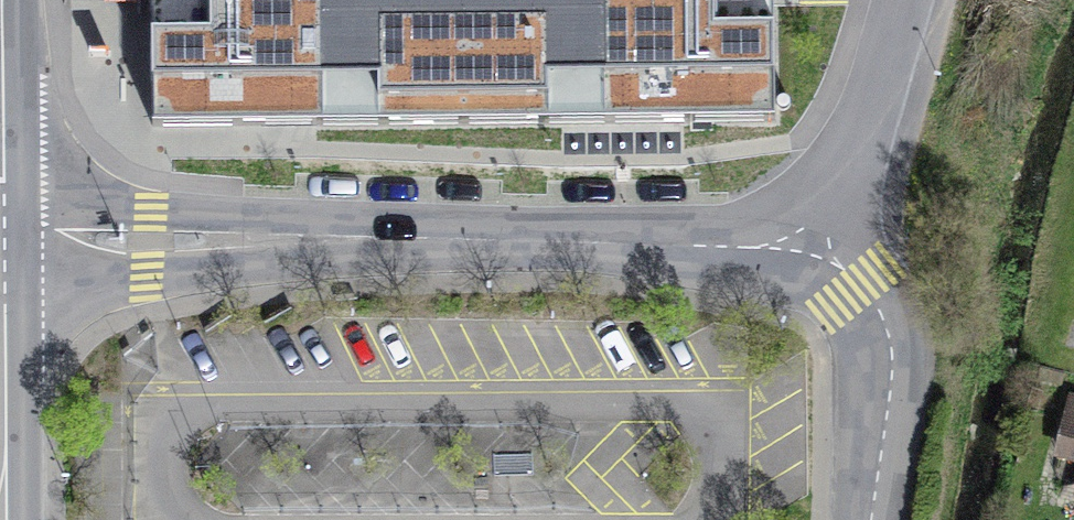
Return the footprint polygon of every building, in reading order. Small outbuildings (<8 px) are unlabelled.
[(157,132),(776,125),(775,0),(155,0),(157,132)] [(1073,456),(1073,398),(1072,397),(1059,452),(1073,456)]
